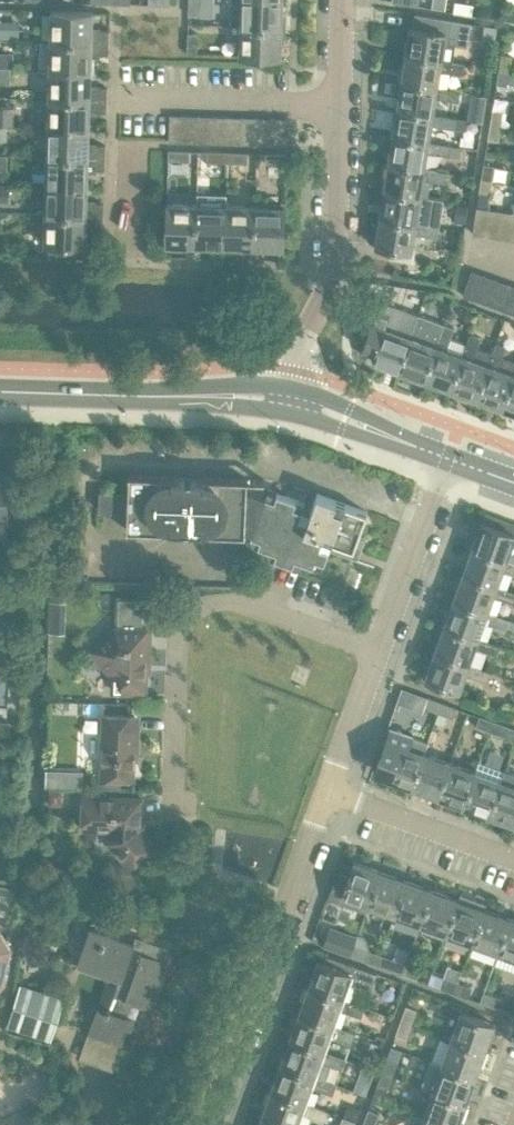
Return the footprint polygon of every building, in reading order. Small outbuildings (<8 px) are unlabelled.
[(199,0),(189,0),(188,13),(199,13),(199,0)] [(283,0),(241,0),(241,24),(282,25),(283,0)] [(431,7),(445,9),(447,0),(432,0),(431,7)] [(20,38),(21,8),(8,8),(7,38),(20,38)] [(51,39),(109,40),(109,29),(92,28),(92,10),(52,9),(51,39)] [(410,26),(406,53),(441,59),(452,60),(455,44),(467,46),(471,21),(416,13),(415,13),(413,26),(410,26)] [(281,55),(282,25),(241,24),(240,54),(281,55)] [(497,26),(485,24),(482,38),(494,41),(497,26)] [(198,53),(199,32),(188,32),(187,53),(198,53)] [(109,53),(109,40),(51,39),(51,68),(90,69),(91,53),(109,53)] [(13,66),(13,52),(0,51),(0,66),(13,66)] [(406,53),(401,80),(436,86),(439,69),(463,73),(464,62),(452,60),(441,59),(406,53)] [(498,68),(510,70),(512,56),(501,54),(498,68)] [(90,87),(90,69),(51,68),(50,97),(107,98),(108,87),(90,87)] [(507,85),(510,70),(498,68),(496,83),(507,85)] [(401,80),(397,108),(432,114),(435,97),(458,100),(460,90),(436,86),(401,80)] [(107,110),(107,98),(50,97),(49,126),(89,127),(89,110),(107,110)] [(470,103),(467,119),(484,121),(486,105),(470,103)] [(13,125),(14,106),(0,105),(0,124),(13,125)] [(397,108),(392,135),(428,141),(430,123),(454,127),(456,117),(432,114),(397,108)] [(490,124),(501,125),(504,110),(492,108),(490,124)] [(170,114),(169,140),(185,141),(185,114),(170,114)] [(199,141),(200,115),(185,114),(185,141),(199,141)] [(213,141),(214,115),(200,115),(199,141),(213,141)] [(228,142),(229,115),(214,115),(213,141),(228,142)] [(242,142),(243,116),(229,115),(228,142),(242,142)] [(256,143),(257,116),(243,116),(242,142),(256,143)] [(271,143),(272,117),(257,116),(256,143),(271,143)] [(272,117),(271,143),(286,144),(287,117),(272,117)] [(499,140),(501,125),(490,124),(488,138),(499,140)] [(88,143),(89,127),(49,126),(48,155),(105,156),(106,144),(88,143)] [(392,135),(388,163),(423,169),(423,168),(426,151),(450,155),(451,144),(428,141),(392,135)] [(189,150),(169,149),(169,159),(189,160),(189,150)] [(227,161),(227,151),(207,150),(207,160),(227,161)] [(227,151),(227,161),(247,162),(247,152),(227,151)] [(285,153),(265,152),(265,162),(285,162),(285,153)] [(105,168),(105,156),(48,155),(47,184),(87,185),(87,167),(105,168)] [(388,163),(384,190),(419,196),(419,195),(427,196),(430,179),(446,182),(447,171),(423,168),(423,169),(388,163)] [(481,179),(492,180),(495,165),(483,163),(481,179)] [(490,195),(492,180),(481,179),(478,193),(490,195)] [(16,183),(2,182),(2,194),(15,194),(16,183)] [(86,201),(87,185),(47,184),(47,213),(104,214),(104,202),(86,201)] [(384,190),(379,218),(414,224),(415,222),(438,226),(441,209),(443,199),(427,196),(419,195),(419,196),(384,190)] [(197,202),(196,244),(224,245),(225,203),(208,202),(208,193),(197,192),(197,202)] [(196,244),(197,202),(167,201),(166,243),(196,244)] [(253,246),(254,204),(225,203),(224,245),(253,246)] [(254,204),(253,246),(283,247),(284,205),(254,204)] [(486,235),(490,208),(477,206),(472,233),(486,235)] [(499,237),(503,210),(490,208),(486,235),(499,237)] [(503,210),(499,237),(512,239),(513,226),(513,212),(503,210)] [(103,226),(104,214),(47,213),(46,243),(48,243),(77,244),(85,244),(86,226),(103,226)] [(438,226),(415,222),(414,224),(379,218),(375,245),(390,248),(388,261),(415,265),(417,251),(410,250),(413,233),(436,237),(438,226)] [(48,243),(48,255),(77,255),(77,244),(48,243)] [(476,298),(485,274),(472,269),(463,294),(476,298)] [(488,303),(497,278),(485,274),(476,298),(488,303)] [(501,308),(510,283),(497,278),(488,303),(501,308)] [(513,311),(513,284),(510,283),(501,308),(513,312),(513,311)] [(379,300),(366,337),(378,341),(372,356),(371,360),(397,370),(409,336),(417,313),(379,300)] [(409,336),(397,370),(423,379),(435,345),(443,322),(417,313),(409,336)] [(435,345),(423,379),(449,388),(461,355),(446,350),(455,326),(443,322),(435,345)] [(461,355),(449,388),(475,398),(491,352),(475,346),(478,336),(468,332),(461,355)] [(475,398),(501,407),(513,370),(513,361),(501,356),(505,345),(494,342),(491,352),(475,398)] [(501,407),(513,412),(513,370),(501,407)] [(251,531),(265,494),(246,488),(247,477),(128,472),(127,491),(126,491),(125,509),(127,509),(127,511),(126,528),(244,533),(244,529),(251,531)] [(265,494),(251,531),(247,541),(266,547),(264,554),(300,567),(303,561),(321,567),(327,548),(339,552),(342,544),(361,550),(363,544),(365,538),(358,535),(367,511),(316,493),(312,504),(267,488),(265,494)] [(99,508),(125,509),(126,491),(99,490),(99,508)] [(471,548),(513,563),(513,534),(480,522),(471,548)] [(462,574),(496,586),(502,569),(513,573),(513,563),(471,548),(462,574)] [(452,601),(486,613),(486,612),(492,595),(513,602),(513,593),(496,587),(496,586),(462,574),(452,601)] [(452,601),(443,627),(476,639),(477,638),(483,621),(505,628),(508,620),(486,612),(486,613),(452,601)] [(443,627),(434,653),(467,665),(467,664),(473,647),(496,655),(499,646),(477,638),(476,639),(443,627)] [(146,632),(146,629),(117,628),(93,649),(96,652),(92,655),(103,667),(107,664),(114,672),(113,690),(144,691),(145,646),(150,646),(150,632),(146,632)] [(21,660),(22,641),(0,640),(0,659),(21,660)] [(425,679),(436,683),(433,690),(455,698),(463,676),(464,673),(486,680),(489,672),(467,664),(467,665),(434,653),(425,679)] [(402,687),(395,706),(399,708),(401,702),(422,709),(424,706),(427,697),(427,696),(402,687)] [(441,701),(427,696),(427,697),(424,706),(437,711),(441,701)] [(441,701),(437,711),(438,711),(447,715),(452,716),(456,706),(441,701)] [(438,711),(435,721),(443,724),(447,715),(438,711)] [(133,777),(134,716),(103,715),(101,776),(133,777)] [(477,716),(474,726),(489,731),(492,721),(477,716)] [(0,720),(0,737),(10,737),(10,720),(0,720)] [(489,731),(502,736),(513,740),(513,736),(513,729),(506,726),(492,721),(489,731)] [(390,728),(376,767),(386,770),(384,776),(410,786),(427,741),(390,728)] [(427,741),(410,786),(437,795),(448,763),(448,762),(449,759),(425,750),(428,742),(427,741)] [(474,772),(463,805),(489,814),(500,781),(503,770),(478,761),(474,772)] [(448,763),(437,795),(463,805),(474,772),(448,763)] [(489,814),(513,823),(513,774),(504,771),(503,770),(500,781),(489,814)] [(48,772),(47,786),(69,786),(82,787),(83,773),(69,773),(48,772)] [(49,789),(48,804),(61,805),(61,790),(49,789)] [(103,792),(84,791),(83,826),(110,827),(109,841),(131,863),(153,842),(140,829),(141,797),(103,796),(103,792)] [(337,872),(328,899),(362,911),(365,903),(367,904),(379,871),(353,862),(348,876),(337,872)] [(379,871),(367,904),(393,913),(405,881),(379,871)] [(405,881),(393,913),(419,923),(431,890),(405,881)] [(12,885),(0,884),(0,914),(9,915),(12,885)] [(431,890),(419,923),(445,932),(457,900),(431,890)] [(457,900),(445,932),(471,942),(483,909),(473,905),(475,899),(459,893),(457,900)] [(483,909),(471,942),(497,951),(509,918),(483,909)] [(497,951),(513,957),(513,920),(509,918),(497,951)] [(92,919),(78,958),(121,973),(109,1008),(98,1004),(88,1031),(79,1058),(112,1070),(121,1043),(131,1015),(120,1012),(126,997),(151,1006),(167,959),(164,958),(168,945),(147,938),(136,934),(134,939),(109,930),(110,926),(92,919)] [(330,925),(323,944),(335,948),(349,954),(353,943),(356,935),(330,925)] [(2,984),(12,949),(0,930),(0,984),(2,984)] [(353,943),(349,954),(364,959),(367,949),(353,943)] [(318,960),(308,988),(341,1000),(341,999),(347,983),(369,991),(376,972),(327,954),(324,962),(318,960)] [(401,973),(405,962),(392,957),(388,968),(401,973)] [(405,962),(401,973),(416,978),(420,968),(405,962)] [(431,971),(427,982),(440,986),(453,991),(457,981),(443,976),(431,971)] [(18,980),(5,1027),(50,1040),(63,993),(18,980)] [(457,981),(453,991),(468,997),(472,986),(457,981)] [(308,988),(298,1014),(332,1026),(332,1025),(338,1009),(360,1017),(364,1007),(341,999),(341,1000),(308,988)] [(493,1006),(497,996),(482,990),(478,1001),(493,1006)] [(401,1019),(410,1023),(416,1009),(406,1005),(401,1019)] [(459,1011),(450,1037),(483,1049),(493,1023),(459,1011)] [(298,1014),(289,1039),(322,1052),(323,1051),(328,1035),(350,1043),(354,1033),(332,1025),(332,1026),(298,1014)] [(405,1037),(410,1023),(401,1019),(396,1033),(405,1037)] [(450,1037),(441,1063),(474,1075),(483,1049),(450,1037)] [(289,1039),(280,1065),(313,1077),(313,1076),(324,1080),(330,1064),(341,1068),(345,1059),(323,1051),(322,1052),(289,1039)] [(367,1039),(363,1045),(373,1050),(376,1043),(367,1039)] [(382,1072),(392,1075),(397,1060),(387,1057),(382,1072)] [(423,1075),(419,1086),(431,1090),(465,1101),(474,1075),(441,1063),(429,1059),(423,1075)] [(280,1065),(270,1091),(304,1103),(304,1102),(310,1086),(332,1094),(335,1084),(324,1080),(313,1076),(313,1077),(280,1065)] [(387,1089),(392,1075),(382,1072),(377,1085),(387,1089)] [(22,1081),(31,1097),(45,1090),(36,1073),(22,1081)] [(369,1080),(357,1076),(352,1090),(364,1094),(369,1080)] [(422,1116),(448,1124),(456,1124),(465,1101),(431,1090),(422,1116)] [(261,1117),(285,1124),(296,1124),(301,1112),(323,1120),(326,1110),(304,1102),(304,1103),(270,1091),(261,1117)] [(347,1108),(344,1117),(354,1121),(358,1112),(347,1108)] [(366,1124),(373,1124),(378,1113),(368,1109),(363,1124),(366,1124)] [(404,1124),(448,1124),(422,1116),(409,1111),(404,1124)] [(258,1124),(285,1124),(261,1117),(258,1124)]
